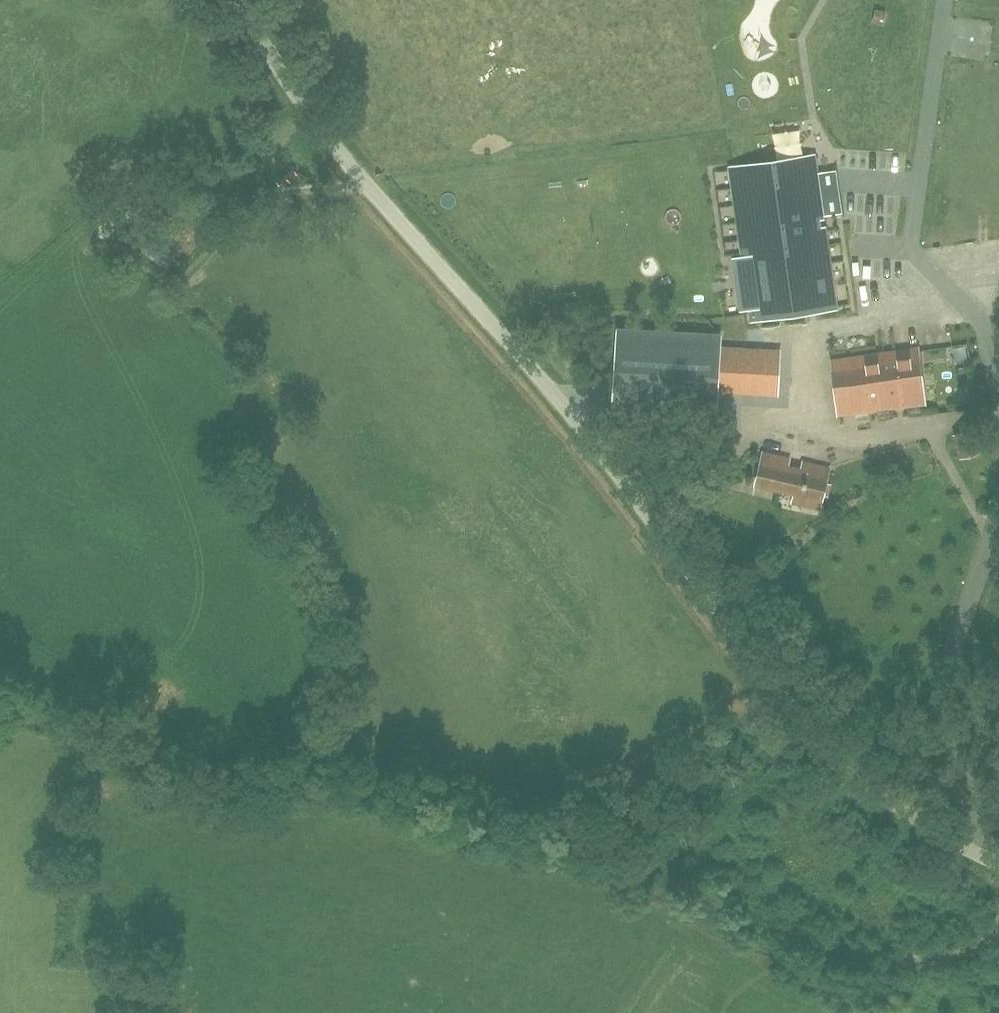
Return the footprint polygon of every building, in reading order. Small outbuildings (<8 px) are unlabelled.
[(896,30),(894,54),(910,56),(912,32),(896,30)] [(814,157),(730,169),(737,221),(742,257),(750,310),(751,320),(836,308),(814,157)] [(719,348),(720,336),(698,335),(694,394),(694,395),(716,396),(718,368),(719,348)] [(744,370),(742,394),(776,395),(779,352),(719,348),(718,368),(744,370)] [(888,407),(924,403),(918,349),(831,362),(837,414),(876,409),(879,413),(887,412),(888,407)] [(820,508),(829,469),(802,463),(800,472),(788,469),(790,460),(763,453),(756,483),(794,493),(792,501),(820,508)]
